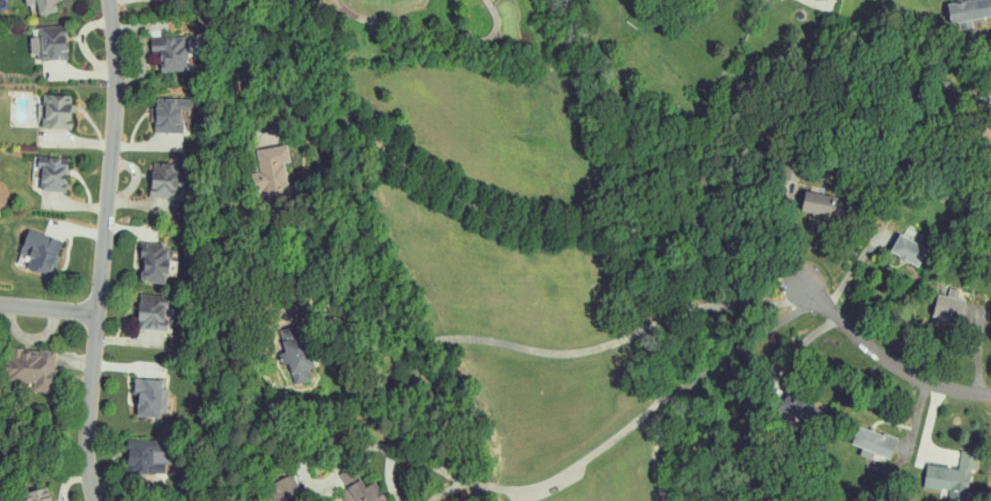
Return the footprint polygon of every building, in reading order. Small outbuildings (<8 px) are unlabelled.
[(25,5),(36,3),(38,15),(56,12),(55,1),(59,0),(24,0),(25,5)] [(990,0),(969,0),(947,3),(950,23),(961,22),(962,29),(972,28),(971,20),(990,17),(990,6),(990,0)] [(38,61),(65,60),(64,26),(38,27),(39,37),(30,37),(30,55),(38,55),(38,61)] [(160,72),(188,71),(187,34),(164,35),(164,45),(150,46),(150,54),(159,54),(160,72)] [(41,129),(71,130),(72,95),(42,94),(41,129)] [(153,132),(183,133),(184,112),(190,112),(190,99),(155,99),(155,108),(151,107),(151,121),(154,121),(153,132)] [(255,149),(259,171),(253,172),(256,191),(288,187),(284,163),(290,162),(287,144),(255,149)] [(38,191),(65,192),(66,158),(58,158),(58,149),(46,149),(45,160),(40,160),(38,191)] [(150,197),(176,199),(177,175),(181,175),(182,163),(152,161),(150,197)] [(839,219),(844,200),(803,189),(798,209),(839,219)] [(26,269),(52,276),(61,240),(26,230),(19,255),(29,258),(26,269)] [(890,254),(918,267),(927,248),(898,235),(890,254)] [(168,244),(141,243),(139,283),(164,284),(164,276),(166,276),(168,244)] [(937,294),(932,320),(980,330),(985,304),(968,301),(970,292),(949,288),(947,296),(937,294)] [(284,353),(279,354),(281,365),(289,363),(293,384),(313,380),(302,325),(279,329),(284,353)] [(55,354),(21,352),(22,349),(6,348),(4,381),(30,383),(29,392),(52,393),(55,354)] [(159,418),(159,411),(167,411),(167,389),(162,388),(162,379),(133,379),(133,396),(136,396),(135,417),(159,418)] [(861,449),(859,456),(872,460),(874,455),(890,460),(897,439),(858,427),(852,446),(861,449)] [(127,440),(127,481),(156,481),(156,464),(163,464),(163,445),(156,445),(156,440),(127,440)] [(958,469),(925,464),(922,487),(968,494),(974,453),(961,451),(958,469)] [(300,492),(292,474),(269,483),(276,500),(278,500),(300,492)] [(375,482),(363,488),(360,481),(340,491),(345,500),(385,500),(375,482)] [(26,500),(52,500),(50,488),(24,493),(26,500)]
